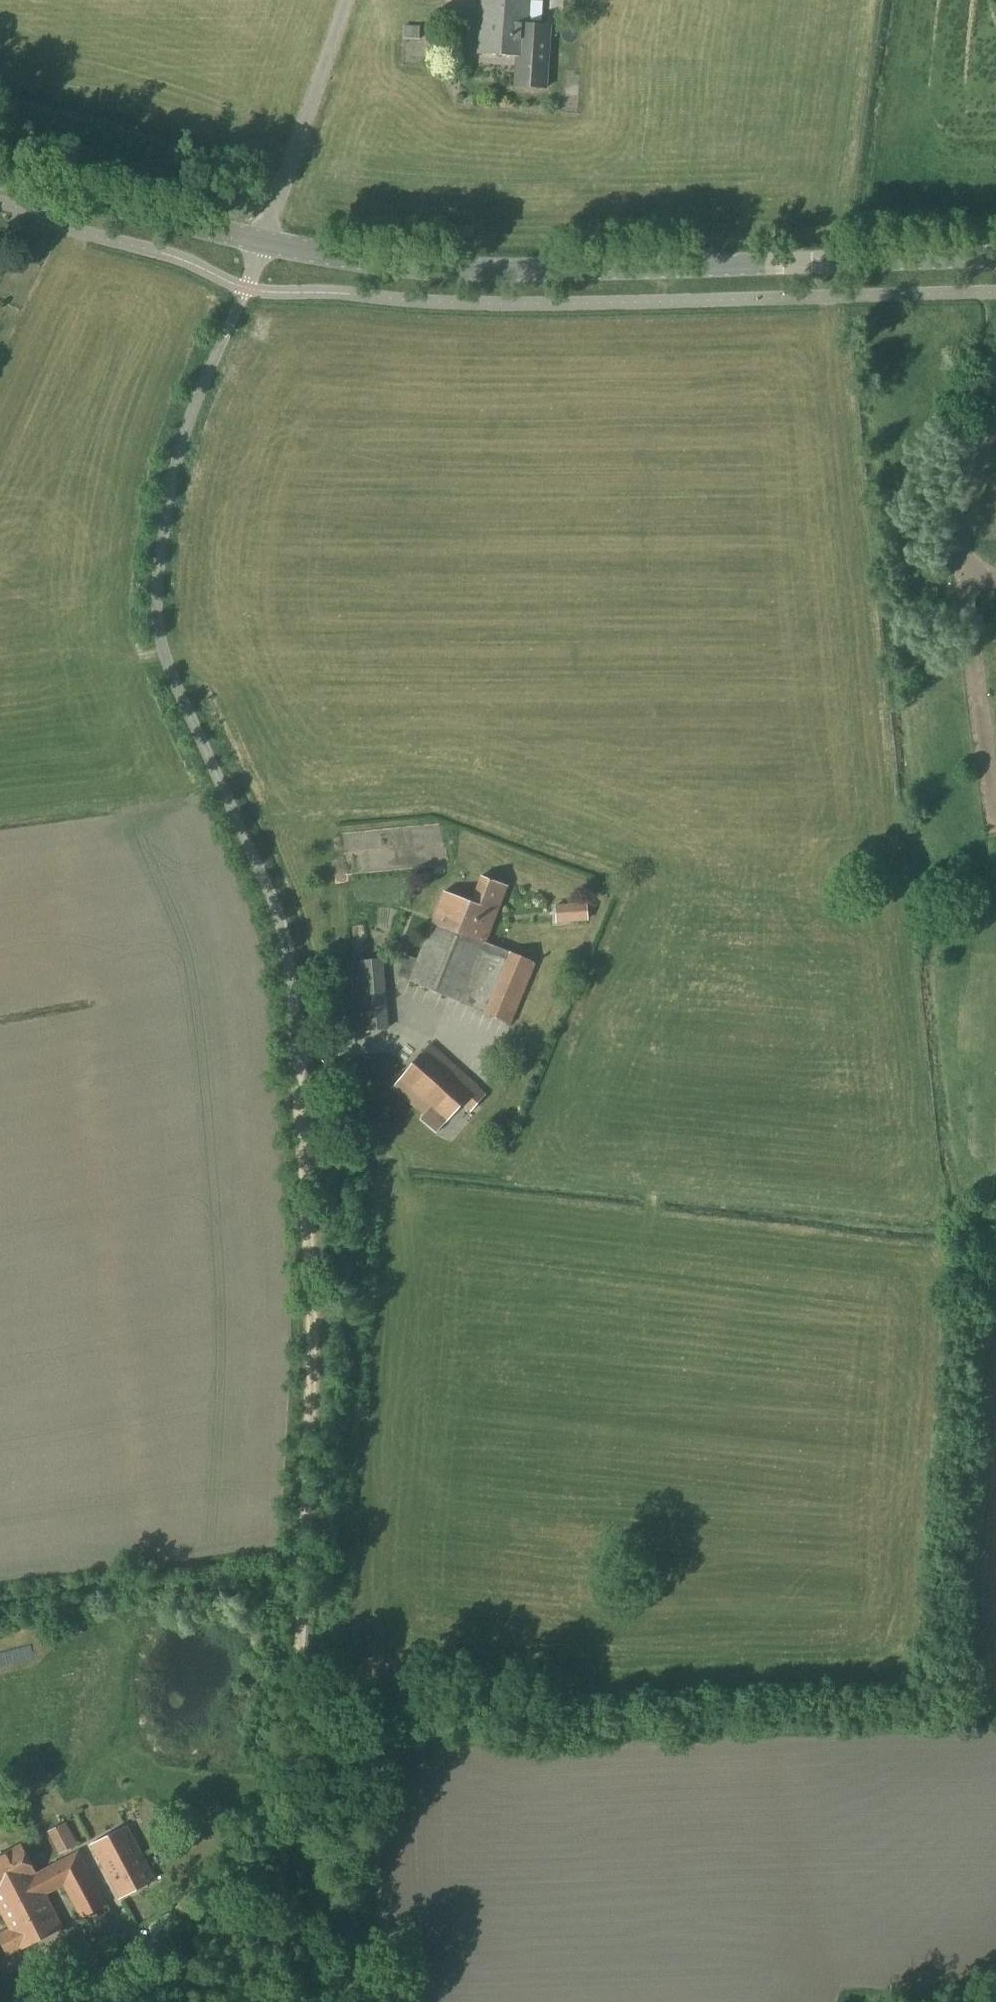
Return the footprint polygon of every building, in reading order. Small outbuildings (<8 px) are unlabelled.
[(543,0),(479,0),(475,55),(516,58),(514,87),(547,89),(550,27),(528,25),(530,2),(543,2),(543,0)] [(403,27),(403,40),(420,41),(420,27),(403,27)] [(485,943),(507,886),(482,877),(472,902),(444,892),(432,923),(431,923),(416,959),(405,955),(396,976),(510,1025),(535,963),(485,943)] [(555,924),(588,921),(587,902),(554,905),(555,924)] [(353,1032),(389,1030),(383,959),(348,962),(353,1032)] [(469,1111),(483,1095),(475,1089),(478,1086),(430,1043),(397,1082),(403,1086),(397,1094),(422,1115),(419,1118),(418,1119),(436,1135),(442,1128),(462,1105),(469,1111)] [(92,1844),(120,1898),(154,1880),(126,1826),(92,1844)] [(22,1847),(0,1859),(0,1910),(9,1928),(0,1932),(0,1942),(8,1957),(20,1950),(20,1951),(64,1928),(47,1895),(63,1886),(81,1919),(108,1905),(79,1851),(36,1872),(22,1847)]
